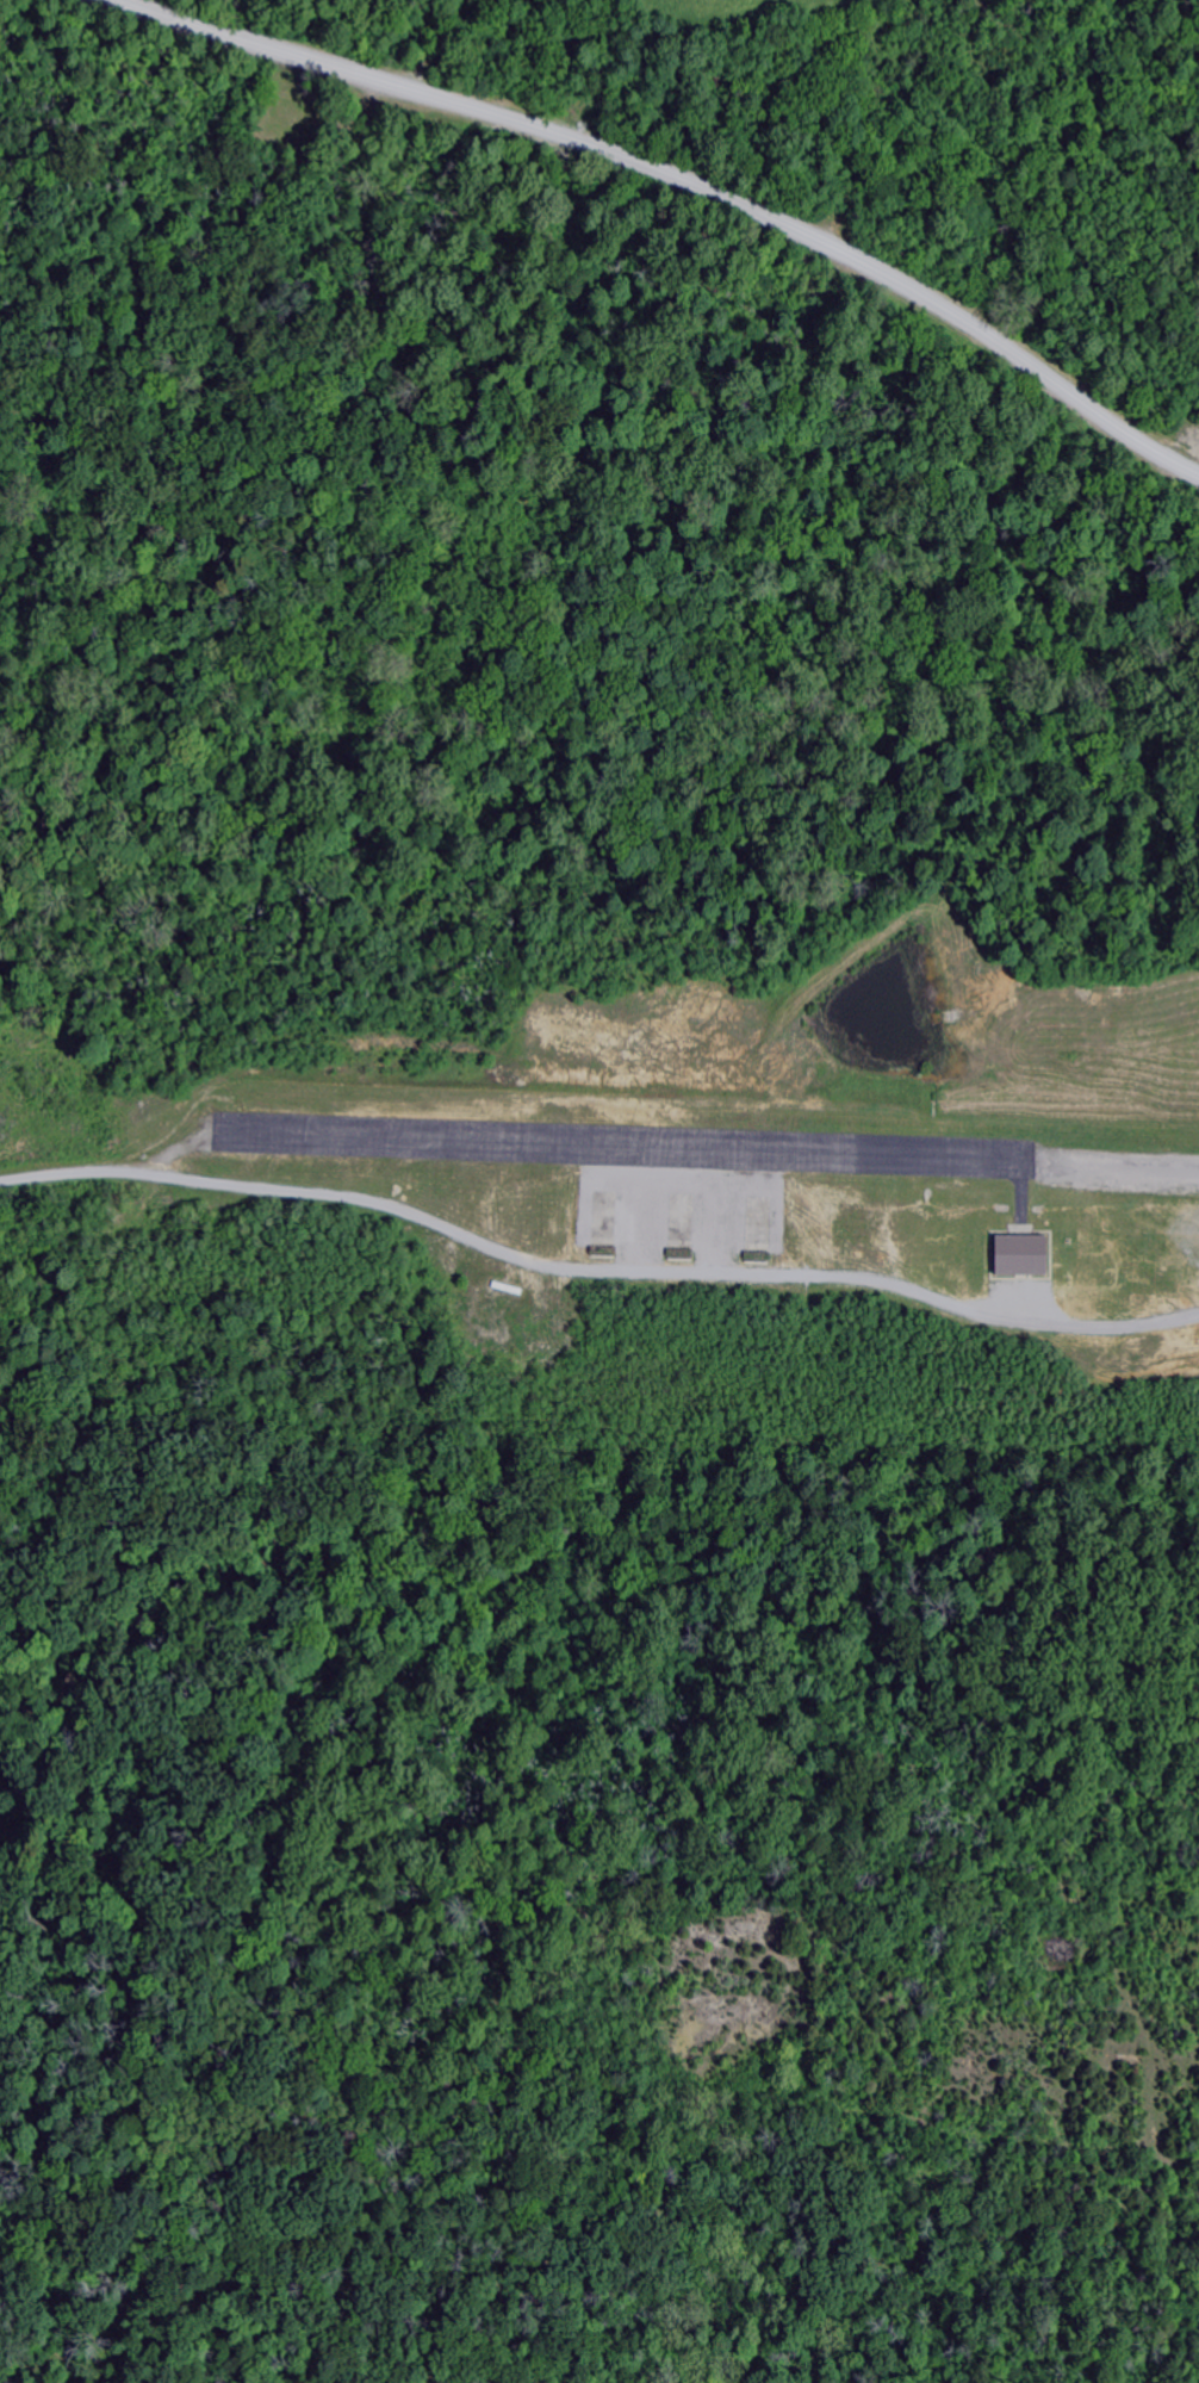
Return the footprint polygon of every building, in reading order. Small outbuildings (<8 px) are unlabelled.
[(981,1276),(1033,1275),(1033,1235),(980,1237),(981,1276)]
